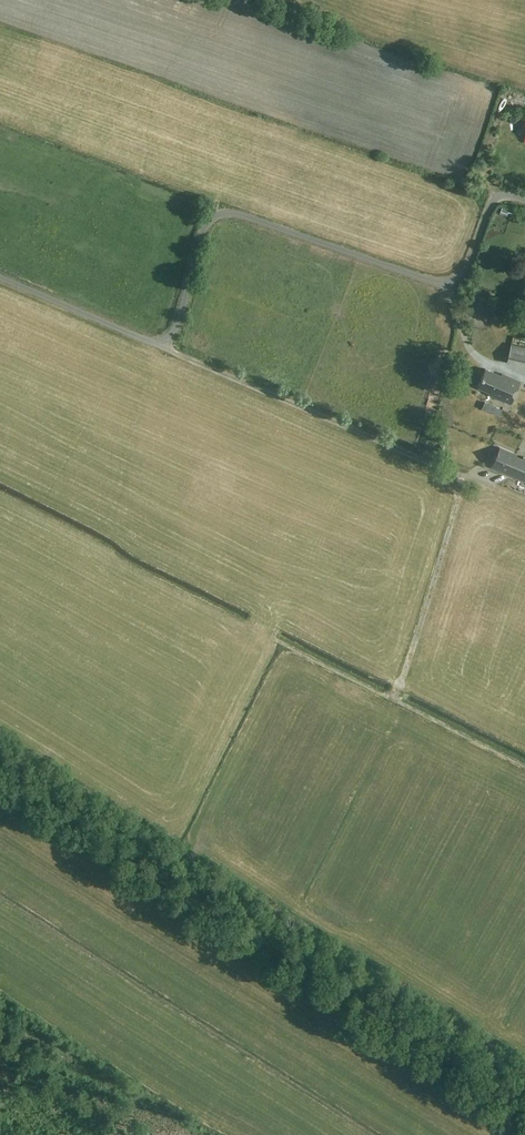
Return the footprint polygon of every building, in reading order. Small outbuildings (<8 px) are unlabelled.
[(513,210),(502,207),(500,213),(511,217),(513,210)] [(508,344),(504,361),(524,367),(524,348),(508,344)] [(485,369),(477,387),(489,392),(488,394),(511,404),(520,382),(502,374),(501,376),(485,369)] [(524,482),(524,458),(499,447),(491,467),(524,482)]
